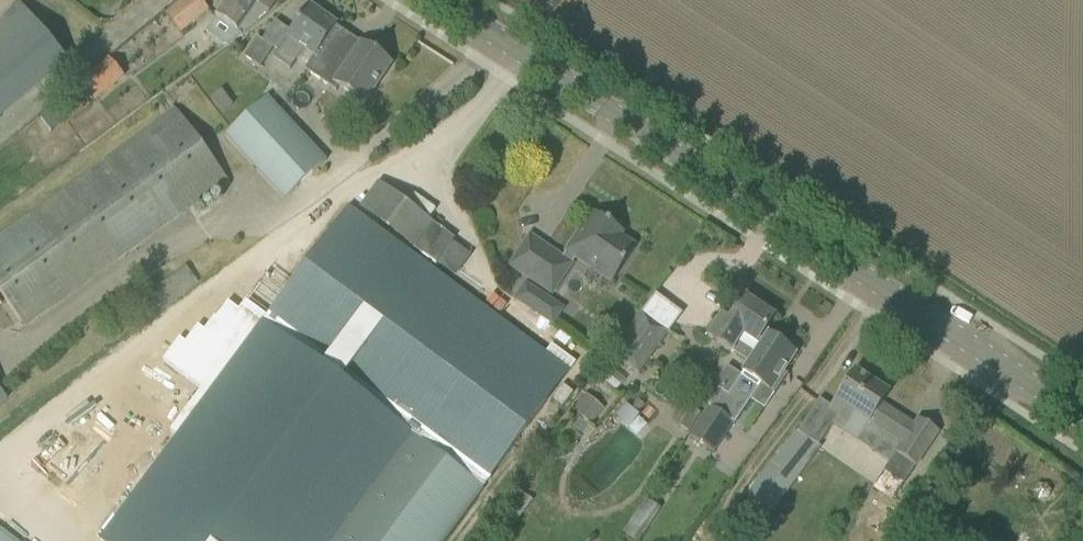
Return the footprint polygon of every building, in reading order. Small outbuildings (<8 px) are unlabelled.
[(179,34),(209,12),(200,0),(183,0),(165,14),(179,34)] [(214,18),(236,33),(259,0),(227,0),(214,18)] [(303,51),(312,57),(325,39),(326,41),(337,25),(309,6),(287,39),(273,60),(289,71),(303,51)] [(68,63),(22,8),(0,26),(0,120),(68,63)] [(325,39),(312,57),(314,58),(305,71),(336,92),(338,88),(364,105),(392,64),(361,42),(350,57),(326,41),(325,39)] [(249,61),(261,69),(274,50),(262,42),(249,61)] [(107,59),(81,81),(81,82),(95,102),(124,78),(107,59)] [(221,90),(211,97),(221,111),(231,103),(221,90)] [(224,136),(284,200),(326,161),(266,97),(224,136)] [(62,133),(79,154),(117,122),(100,102),(62,133)] [(25,329),(229,182),(175,110),(0,237),(0,294),(25,329)] [(271,326),(327,367),(350,337),(352,338),(357,331),(356,329),(417,249),(436,263),(454,239),(378,183),(271,326)] [(529,236),(508,268),(552,297),(574,265),(572,264),(575,258),(612,283),(635,248),(619,238),(623,232),(595,214),(585,229),(582,227),(562,258),(529,236)] [(219,518),(250,540),(320,540),(483,322),(454,300),(464,285),(436,263),(418,250),(357,331),(352,338),(219,518)] [(517,301),(536,314),(546,299),(527,287),(517,301)] [(122,366),(171,432),(274,355),(224,290),(122,366)] [(768,336),(763,333),(774,317),(744,298),(728,322),(721,317),(708,337),(749,364),(768,336)] [(610,354),(637,375),(668,333),(641,312),(610,354)] [(786,375),(782,372),(795,354),(791,351),(794,347),(777,336),(776,337),(775,340),(768,336),(749,364),(728,396),(719,390),(707,407),(708,408),(689,437),(713,453),(732,424),(734,425),(761,385),(773,393),(773,394),(774,395),(788,375),(786,374),(786,375)] [(425,444),(476,482),(569,358),(542,337),(529,356),(504,337),(425,444)] [(160,506),(201,537),(305,397),(263,367),(160,506)] [(819,399),(797,432),(818,446),(836,418),(861,435),(868,425),(899,444),(893,453),(916,468),(927,451),(939,432),(918,419),(914,426),(882,405),(889,393),(855,370),(842,388),(830,407),(819,399)] [(15,398),(24,402),(37,376),(31,373),(23,388),(20,387),(15,398)] [(557,382),(546,397),(557,405),(567,390),(557,382)] [(571,412),(589,426),(613,399),(595,384),(571,412)] [(617,416),(629,428),(641,415),(629,403),(617,416)] [(691,406),(680,423),(688,429),(699,412),(691,406)] [(787,465),(796,452),(791,448),(800,436),(794,432),(757,480),(771,491),(789,467),(787,465)] [(483,487),(476,482),(425,444),(410,433),(330,540),(442,540),(483,487)] [(955,466),(945,479),(953,485),(963,471),(955,466)] [(650,519),(658,507),(646,500),(638,511),(650,519)] [(0,532),(0,540),(12,540),(0,532)] [(1015,538),(1017,540),(1029,540),(1030,538),(1026,532),(1019,532),(1015,538)]
